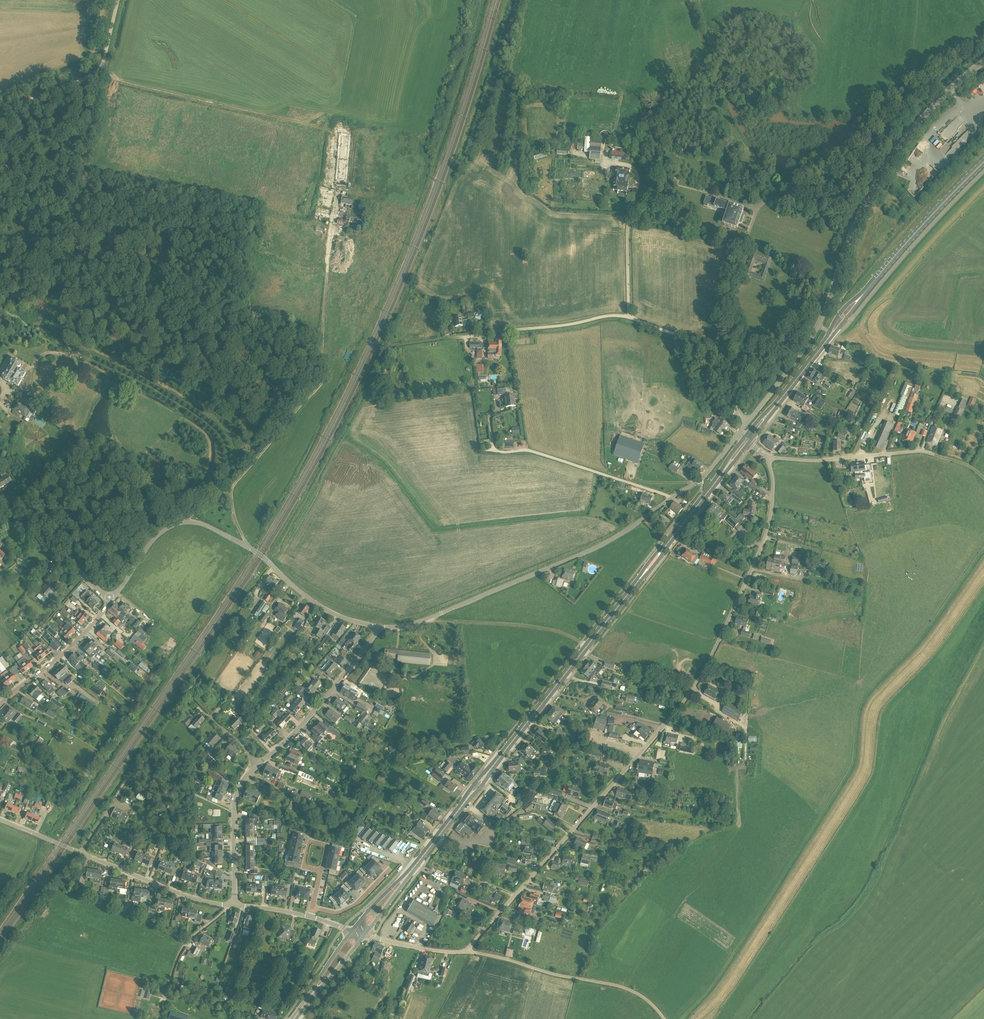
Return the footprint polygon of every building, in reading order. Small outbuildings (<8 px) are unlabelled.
[(969,94),(972,98),(981,91),(978,88),(969,94)] [(949,142),(968,122),(960,114),(947,127),(946,126),(939,133),(949,142)] [(965,134),(968,139),(977,132),(974,128),(965,134)] [(610,137),(610,136),(610,134),(609,133),(608,132),(607,131),(606,131),(604,131),(603,131),(602,131),(600,132),(600,133),(599,134),(599,136),(599,138),(600,139),(600,140),(602,141),(603,142),(604,142),(606,142),(607,142),(608,141),(609,140),(610,139),(610,137)] [(931,140),(937,146),(942,142),(936,135),(931,140)] [(590,147),(590,148),(589,154),(589,159),(595,159),(595,162),(600,163),(601,148),(601,142),(590,141),(590,147)] [(627,153),(614,151),(612,151),(611,159),(626,161),(627,153)] [(357,163),(369,163),(368,152),(357,152),(357,163)] [(533,155),(535,160),(547,156),(545,152),(533,155)] [(933,166),(925,173),(931,178),(938,171),(933,166)] [(615,177),(629,179),(630,170),(616,168),(615,177)] [(629,179),(615,177),(614,187),(618,187),(618,191),(627,193),(629,179)] [(703,205),(707,207),(708,205),(724,210),(720,222),(723,223),(737,228),(738,224),(739,224),(739,223),(741,223),(744,215),(742,215),(742,214),(742,213),(743,209),(729,204),(706,197),(703,205)] [(345,217),(345,225),(355,225),(355,217),(345,217)] [(744,275),(763,282),(772,257),(753,250),(744,275)] [(467,313),(468,317),(474,316),(475,316),(475,318),(480,319),(483,312),(478,310),(477,312),(476,312),(474,312),(467,313)] [(454,318),(455,327),(463,326),(464,326),(467,319),(466,319),(466,320),(465,319),(462,320),(462,317),(454,318)] [(496,348),(501,349),(501,340),(496,340),(496,341),(488,340),(488,347),(496,347),(496,348)] [(840,352),(844,354),(846,350),(841,349),(831,345),(828,353),(838,357),(840,352)] [(496,347),(488,347),(488,358),(492,359),(492,353),(501,353),(501,349),(496,348),(496,347)] [(3,376),(4,379),(9,382),(10,381),(18,386),(25,373),(15,368),(20,367),(21,364),(20,362),(15,359),(12,360),(11,362),(12,364),(6,374),(4,374),(3,376)] [(812,369),(807,377),(816,383),(819,379),(820,380),(821,379),(823,380),(825,377),(823,375),(822,374),(822,375),(812,369)] [(506,393),(505,387),(493,389),(494,395),(505,395),(505,396),(504,396),(505,398),(502,398),(503,401),(505,401),(506,407),(510,406),(509,392),(506,393)] [(509,392),(510,406),(515,406),(515,400),(517,400),(516,397),(514,397),(514,395),(513,395),(513,392),(511,392),(510,387),(505,387),(506,393),(509,392)] [(803,401),(806,403),(809,398),(799,392),(795,397),(799,400),(800,398),(803,400),(803,401)] [(905,411),(912,413),(918,395),(912,393),(905,411)] [(810,400),(814,402),(813,404),(816,406),(820,400),(812,395),(810,397),(811,398),(810,400)] [(893,413),(900,415),(907,398),(901,395),(893,413)] [(799,400),(795,397),(793,401),(803,407),(805,405),(810,408),(811,406),(806,403),(803,401),(803,400),(800,398),(799,400)] [(13,410),(25,417),(30,409),(17,402),(13,410)] [(851,411),(857,414),(863,406),(856,402),(851,411)] [(31,407),(30,409),(25,417),(29,419),(32,415),(34,416),(37,411),(31,407)] [(787,411),(801,419),(803,415),(789,407),(787,411)] [(953,415),(959,418),(963,409),(957,407),(953,415)] [(801,419),(787,411),(784,415),(798,423),(796,426),(798,427),(804,429),(806,426),(799,422),(801,419)] [(712,427),(714,429),(720,434),(727,426),(725,425),(727,423),(721,418),(719,420),(717,418),(713,423),(714,425),(712,427)] [(874,447),(881,450),(893,425),(885,421),(874,447)] [(42,423),(39,427),(48,434),(51,430),(42,423)] [(697,431),(702,432),(703,431),(710,433),(711,430),(704,428),(704,427),(699,425),(697,431)] [(933,427),(927,442),(936,445),(942,430),(933,427)] [(902,439),(912,443),(916,433),(906,429),(902,439)] [(614,455),(638,463),(645,444),(620,435),(614,455)] [(766,439),(775,446),(778,442),(779,443),(781,439),(777,436),(775,439),(769,435),(766,439)] [(775,446),(766,439),(763,444),(772,451),(775,446)] [(832,451),(834,451),(840,451),(841,442),(834,442),(834,446),(832,446),(832,451)] [(776,451),(780,454),(782,452),(785,454),(788,450),(784,447),(786,445),(783,443),(781,445),(776,451)] [(698,471),(703,465),(693,457),(687,465),(690,468),(692,466),(698,471)] [(851,465),(850,466),(850,468),(851,468),(852,472),(857,472),(857,474),(855,474),(856,479),(861,478),(861,473),(860,473),(859,474),(857,463),(851,464),(851,465)] [(672,464),(669,469),(676,473),(679,469),(672,464)] [(741,471),(751,480),(756,474),(752,470),(752,471),(745,466),(741,471)] [(11,481),(8,476),(5,472),(1,475),(3,479),(0,481),(0,488),(11,481)] [(734,481),(740,485),(742,483),(746,486),(749,484),(738,475),(734,481)] [(740,485),(734,481),(730,485),(736,490),(738,491),(740,489),(738,488),(740,485)] [(732,492),(736,495),(741,499),(743,496),(738,492),(737,493),(734,490),(732,492)] [(719,497),(729,505),(733,500),(739,505),(742,501),(732,493),(729,496),(724,491),(719,497)] [(640,502),(650,505),(652,497),(643,494),(640,502)] [(670,508),(678,515),(683,508),(675,502),(670,508)] [(744,510),(743,515),(754,517),(755,510),(754,509),(755,503),(749,502),(748,511),(744,510)] [(706,512),(717,521),(720,523),(723,520),(724,520),(727,515),(722,511),(722,510),(720,508),(719,509),(713,504),(706,512)] [(736,519),(743,526),(744,524),(741,521),(744,517),(741,514),(736,519)] [(735,528),(739,524),(739,523),(732,516),(728,521),(735,528)] [(684,553),(696,561),(699,557),(696,554),(696,555),(687,549),(684,553)] [(699,560),(711,564),(714,566),(718,557),(714,555),(715,554),(704,550),(699,560)] [(696,561),(684,553),(682,556),(694,564),(696,561)] [(768,561),(781,564),(784,564),(785,557),(775,555),(775,558),(769,557),(768,561)] [(43,567),(48,571),(52,564),(47,561),(43,567)] [(781,564),(768,561),(766,569),(779,572),(781,564)] [(562,578),(573,581),(575,571),(564,568),(562,578)] [(263,585),(267,588),(268,585),(274,588),(278,581),(269,576),(263,585)] [(554,586),(562,588),(564,581),(556,579),(554,586)] [(39,592),(47,600),(55,591),(47,583),(39,592)] [(78,587),(80,590),(82,592),(96,606),(99,603),(92,596),(92,597),(90,595),(90,594),(88,592),(85,589),(87,588),(82,583),(78,587)] [(96,606),(82,592),(80,590),(78,592),(80,595),(93,609),(96,606)] [(748,604),(758,607),(761,598),(760,598),(761,594),(754,592),(753,596),(750,595),(748,604)] [(115,610),(123,617),(126,614),(126,615),(129,612),(131,612),(132,611),(132,609),(123,602),(120,606),(115,602),(112,606),(115,609),(115,610)] [(287,615),(285,614),(288,609),(279,603),(274,610),(277,612),(275,616),(283,622),(287,615)] [(298,612),(304,617),(310,609),(303,604),(298,612)] [(112,606),(108,611),(117,617),(116,618),(113,622),(117,626),(120,627),(123,624),(120,622),(123,618),(123,617),(115,610),(115,609),(112,606)] [(262,609),(258,606),(253,613),(257,616),(262,609)] [(75,613),(85,620),(88,615),(83,611),(81,614),(76,611),(75,613)] [(85,620),(75,613),(73,614),(76,616),(76,617),(78,618),(75,621),(81,625),(85,620)] [(259,620),(263,623),(268,616),(264,613),(259,620)] [(735,624),(746,627),(748,620),(738,616),(735,624)] [(313,634),(320,638),(323,633),(324,632),(320,630),(325,621),(317,617),(312,626),(316,628),(313,634)] [(76,631),(71,626),(68,624),(66,626),(58,618),(59,619),(56,621),(56,620),(56,621),(60,625),(61,625),(62,627),(71,636),(76,631)] [(132,625),(144,635),(146,632),(138,626),(140,623),(136,620),(132,625)] [(108,630),(112,633),(115,629),(111,626),(110,628),(105,624),(102,628),(104,630),(105,630),(107,631),(108,630)] [(336,639),(337,636),(339,637),(345,628),(339,624),(333,633),(331,636),(336,639)] [(71,636),(62,627),(61,625),(60,625),(59,627),(61,628),(62,630),(60,633),(62,635),(67,640),(71,636)] [(58,634),(50,627),(47,630),(55,637),(58,634)] [(104,630),(102,628),(97,634),(105,642),(112,633),(108,630),(107,631),(105,630),(104,630)] [(349,644),(350,644),(352,642),(351,641),(354,637),(355,638),(357,634),(354,632),(351,636),(350,636),(348,637),(348,639),(347,638),(346,640),(343,638),(336,647),(339,649),(341,647),(345,650),(349,644)] [(55,640),(49,634),(44,638),(51,645),(56,651),(61,646),(55,640)] [(352,642),(350,644),(351,645),(348,649),(351,652),(356,645),(356,644),(357,644),(358,643),(358,642),(361,638),(357,634),(355,638),(354,637),(351,641),(352,642)] [(323,642),(327,645),(332,639),(328,636),(323,642)] [(92,640),(88,645),(94,650),(97,653),(101,648),(98,645),(98,646),(92,640)] [(136,643),(143,650),(146,647),(138,640),(136,643)] [(114,645),(123,652),(127,648),(118,641),(114,645)] [(97,653),(94,650),(88,645),(83,649),(93,658),(97,653)] [(38,649),(41,652),(45,657),(50,654),(46,648),(45,649),(44,647),(43,648),(41,646),(38,649)] [(393,659),(397,659),(397,662),(430,665),(430,663),(433,663),(433,660),(434,655),(434,654),(433,654),(433,653),(430,653),(398,650),(396,649),(384,648),(384,657),(393,659)] [(106,651),(113,658),(115,655),(108,649),(106,651)] [(117,652),(124,658),(126,655),(119,650),(117,652)] [(45,657),(41,652),(35,656),(40,661),(45,657)] [(81,666),(84,668),(87,670),(89,668),(82,661),(84,659),(81,655),(78,657),(75,654),(72,657),(81,666)] [(337,662),(343,667),(348,661),(343,658),(341,656),(337,662)] [(81,666),(72,657),(69,660),(73,664),(72,664),(75,667),(80,671),(84,668),(81,666)] [(24,664),(28,670),(33,666),(29,661),(27,662),(24,659),(21,661),(24,664)] [(28,670),(24,664),(21,661),(18,663),(18,664),(20,667),(19,668),(23,674),(28,670)] [(585,668),(591,673),(592,672),(596,676),(601,669),(596,666),(589,661),(584,668),(585,668)] [(95,664),(102,670),(104,668),(97,662),(95,664)] [(138,666),(143,671),(144,670),(146,672),(148,669),(141,662),(138,666)] [(327,667),(332,671),(336,666),(331,662),(327,667)] [(128,667),(137,674),(139,670),(131,663),(128,667)] [(72,680),(73,681),(75,679),(71,675),(70,676),(67,673),(68,672),(63,666),(58,670),(67,679),(69,677),(72,680)] [(324,671),(323,671),(324,671),(325,672),(328,675),(331,673),(332,671),(327,667),(324,671)] [(585,668),(584,668),(581,672),(587,677),(588,677),(589,679),(592,675),(591,673),(585,668)] [(67,679),(58,670),(53,674),(59,680),(60,679),(63,682),(64,681),(68,685),(73,681),(72,680),(69,677),(67,679)] [(7,677),(11,683),(16,679),(12,673),(7,677)] [(11,683),(7,677),(2,681),(6,687),(11,683)] [(307,681),(309,682),(311,684),(317,689),(321,684),(316,679),(313,682),(309,679),(307,681)] [(42,684),(48,692),(49,691),(50,693),(54,690),(52,688),(53,687),(46,680),(45,681),(42,684)] [(96,684),(104,690),(106,687),(99,681),(96,684)] [(311,684),(309,682),(308,683),(307,684),(310,687),(306,691),(311,695),(312,694),(317,689),(311,684)] [(296,691),(303,697),(307,700),(309,698),(306,695),(302,692),(304,689),(300,685),(296,691)] [(342,689),(355,696),(357,691),(344,685),(342,689)] [(704,693),(715,699),(719,691),(709,685),(704,693)] [(29,693),(32,696),(36,700),(42,694),(39,690),(39,689),(36,686),(29,693)] [(94,686),(92,689),(100,695),(102,692),(94,686)] [(355,696),(342,689),(340,693),(353,700),(355,701),(356,700),(357,698),(357,697),(355,696)] [(82,695),(78,700),(93,711),(97,705),(82,695)] [(20,703),(34,711),(37,706),(33,704),(34,702),(24,696),(20,703)] [(50,701),(61,709),(63,705),(52,698),(50,701)] [(333,704),(340,710),(340,709),(343,711),(349,704),(344,700),(343,702),(338,698),(333,704)] [(296,704),(300,708),(305,703),(300,699),(296,704)] [(595,713),(599,708),(601,710),(604,712),(606,710),(607,707),(596,699),(589,708),(595,713)] [(220,706),(224,710),(230,705),(225,700),(220,706)] [(357,706),(366,711),(367,711),(368,709),(365,708),(366,706),(358,703),(357,706)] [(723,711),(737,719),(742,711),(728,703),(723,711)] [(300,708),(296,704),(291,710),(296,713),(300,708)] [(8,723),(16,713),(7,705),(3,711),(2,710),(0,712),(0,717),(8,723)] [(366,711),(357,706),(355,710),(360,712),(359,714),(362,716),(366,711)] [(557,717),(559,718),(562,714),(554,707),(550,712),(556,717),(557,717)] [(326,715),(335,723),(340,717),(330,709),(326,715)] [(556,717),(550,712),(546,718),(552,723),(552,722),(555,724),(559,718),(557,717),(556,717)] [(14,720),(17,723),(22,716),(19,713),(14,720)] [(282,719),(286,723),(291,718),(287,714),(282,719)] [(359,721),(362,723),(368,716),(365,714),(359,721)] [(192,724),(196,728),(199,725),(204,720),(199,715),(194,721),(192,724)] [(182,722),(187,726),(192,721),(187,717),(182,722)] [(229,724),(234,729),(241,722),(236,718),(229,724)] [(593,728),(603,731),(607,722),(596,718),(593,728)] [(286,723),(282,719),(277,724),(281,729),(286,723)] [(716,719),(711,728),(725,736),(730,727),(716,719)] [(320,722),(316,727),(322,733),(323,733),(326,736),(329,733),(332,733),(335,735),(336,736),(338,736),(339,735),(339,734),(339,733),(338,732),(332,727),(331,727),(327,723),(325,726),(323,725),(320,722)] [(635,727),(635,726),(631,723),(631,724),(629,722),(627,726),(632,730),(634,731),(632,735),(638,739),(639,738),(643,741),(644,739),(647,735),(637,728),(635,727)] [(637,728),(647,735),(649,733),(639,725),(637,728)] [(322,733),(316,727),(315,726),(311,731),(315,735),(313,738),(318,742),(322,738),(320,736),(322,733)] [(267,734),(271,738),(277,733),(273,729),(267,734)] [(534,735),(541,741),(544,743),(548,738),(542,733),(543,732),(539,729),(534,735)] [(206,742),(212,746),(219,737),(214,733),(206,742)] [(663,746),(670,748),(671,744),(669,744),(669,741),(677,743),(679,736),(666,733),(663,746)] [(271,738),(267,734),(262,738),(266,743),(271,738)] [(34,744),(38,747),(43,740),(38,737),(34,744)] [(300,743),(307,750),(310,746),(311,747),(313,745),(305,738),(300,743)] [(472,743),(475,745),(474,746),(477,748),(478,746),(481,748),(485,743),(484,742),(485,741),(483,739),(482,741),(479,739),(477,742),(475,740),(472,743)] [(526,743),(523,746),(534,755),(536,752),(534,751),(535,751),(532,749),(533,748),(526,743)] [(224,752),(233,759),(239,751),(230,744),(224,752)] [(316,748),(325,752),(327,748),(318,744),(316,748)] [(684,746),(681,745),(680,750),(693,753),(694,748),(684,746)] [(534,755),(523,746),(520,750),(527,756),(527,755),(531,758),(534,755)] [(206,753),(209,755),(214,749),(211,747),(206,753)] [(291,749),(286,759),(294,763),(298,765),(303,753),(300,752),(297,751),(291,749)] [(591,754),(604,757),(605,752),(592,749),(591,754)] [(203,762),(210,768),(216,761),(209,756),(203,762)] [(638,772),(652,775),(654,763),(640,760),(638,772)] [(441,768),(447,772),(452,765),(447,761),(441,768)] [(456,770),(469,780),(477,770),(473,766),(470,770),(468,769),(469,768),(462,762),(456,770)] [(508,763),(509,772),(518,771),(517,762),(508,763)] [(593,771),(606,775),(609,766),(596,762),(593,771)] [(270,773),(279,777),(281,771),(278,770),(279,770),(267,765),(264,771),(270,773)] [(433,773),(441,779),(445,774),(437,769),(433,773)] [(215,785),(226,790),(228,785),(224,783),(225,781),(222,779),(223,778),(211,770),(208,772),(210,779),(214,780),(217,781),(216,783),(215,785)] [(278,780),(279,777),(270,773),(264,771),(262,776),(274,780),(275,779),(278,780)] [(298,775),(301,776),(301,778),(312,782),(314,777),(300,771),(298,775)] [(497,783),(506,790),(512,782),(504,775),(497,783)] [(445,786),(452,792),(457,786),(449,780),(445,786)] [(213,791),(224,795),(226,790),(215,785),(213,791)] [(567,794),(577,797),(580,790),(570,786),(567,794)] [(243,798),(256,804),(261,793),(248,788),(243,798)] [(562,791),(552,788),(551,793),(560,796),(562,791)] [(632,792),(617,788),(615,796),(630,800),(632,792)] [(213,791),(210,796),(208,795),(206,798),(212,800),(213,797),(214,798),(221,801),(224,795),(213,791)] [(308,803),(310,798),(305,797),(304,794),(301,792),(299,799),(308,803)] [(495,792),(481,810),(487,815),(489,817),(490,816),(493,818),(497,813),(495,812),(504,801),(502,801),(504,799),(495,792)] [(285,808),(290,810),(295,800),(290,797),(285,808)] [(604,806),(611,809),(611,808),(615,810),(617,805),(613,804),(614,801),(606,798),(604,806)] [(554,807),(565,813),(568,807),(557,802),(554,807)] [(524,808),(526,812),(534,806),(531,803),(524,808)] [(5,809),(12,812),(14,806),(7,804),(5,809)] [(167,809),(176,813),(178,809),(169,804),(167,809)] [(499,810),(507,816),(511,810),(509,808),(508,809),(503,805),(499,810)] [(565,813),(554,807),(551,805),(549,810),(552,811),(551,812),(562,818),(565,813)] [(14,806),(12,812),(19,814),(22,807),(20,806),(19,808),(14,806)] [(111,817),(125,823),(129,815),(122,812),(123,811),(115,808),(111,817)] [(428,815),(436,821),(440,815),(432,809),(428,815)] [(594,817),(607,823),(610,815),(597,809),(594,817)] [(25,818),(32,821),(34,816),(27,813),(25,818)] [(246,826),(254,826),(257,826),(257,822),(258,822),(258,819),(256,819),(256,817),(250,814),(250,819),(246,819),(246,826)] [(455,830),(462,836),(465,832),(470,836),(474,832),(477,835),(483,828),(482,828),(484,826),(483,825),(484,824),(481,821),(480,821),(473,815),(471,817),(468,814),(461,822),(455,830)] [(34,816),(32,821),(38,824),(41,818),(34,816)] [(401,822),(405,825),(406,824),(410,826),(412,824),(404,818),(401,822)] [(543,825),(548,829),(549,828),(552,831),(556,826),(548,819),(543,825)] [(415,826),(426,834),(429,830),(419,822),(415,826)] [(218,827),(218,824),(217,824),(207,825),(203,825),(203,828),(207,828),(211,828),(211,833),(214,833),(222,833),(222,827),(218,827)] [(386,848),(391,852),(399,843),(393,838),(392,840),(386,836),(385,837),(380,833),(379,834),(373,830),(372,831),(366,827),(366,828),(359,826),(356,833),(365,841),(366,839),(371,844),(373,842),(378,846),(379,845),(385,849),(386,848)] [(426,834),(415,826),(412,831),(422,839),(426,834)] [(302,842),(303,837),(297,835),(298,831),(290,830),(289,834),(294,835),(292,840),(302,842)] [(211,833),(211,839),(211,843),(213,843),(217,843),(217,839),(222,839),(222,833),(214,833),(211,833)] [(574,844),(584,849),(587,843),(577,838),(574,844)] [(112,850),(118,853),(122,846),(115,843),(116,841),(111,839),(109,844),(114,846),(112,850)] [(214,852),(222,851),(222,845),(218,845),(218,843),(217,843),(213,843),(211,843),(207,843),(206,843),(206,846),(210,846),(210,852),(212,852),(214,852)] [(330,848),(329,854),(339,856),(340,851),(341,851),(342,847),(336,845),(335,850),(332,849),(330,848)] [(523,852),(531,854),(533,847),(524,845),(523,852)] [(122,846),(118,853),(125,856),(126,853),(128,854),(130,849),(122,846)] [(135,860),(142,863),(145,855),(138,853),(135,860)] [(146,853),(145,855),(142,863),(149,866),(149,864),(151,864),(154,858),(149,856),(149,854),(146,853)] [(587,856),(582,855),(581,861),(589,863),(590,858),(598,859),(599,857),(588,854),(587,856)] [(191,857),(185,855),(183,860),(189,863),(191,857)] [(521,863),(525,864),(525,863),(530,864),(531,860),(536,861),(537,857),(532,856),(531,857),(523,855),(521,863)] [(292,867),(293,863),(297,863),(299,858),(289,856),(288,861),(286,861),(284,866),(292,867)] [(375,872),(377,870),(378,871),(380,869),(379,868),(380,867),(376,863),(378,861),(374,856),(372,858),(371,858),(372,859),(368,864),(375,872)] [(551,868),(559,870),(561,860),(557,859),(556,862),(552,861),(551,868)] [(202,869),(204,870),(207,865),(196,860),(194,864),(203,867),(202,869)] [(158,869),(165,872),(167,865),(161,862),(158,869)] [(167,865),(165,872),(171,875),(172,874),(174,875),(176,868),(175,868),(176,865),(172,863),(171,866),(167,865)] [(254,863),(246,864),(246,870),(250,870),(250,874),(257,874),(257,869),(254,869),(254,866),(257,866),(257,864),(254,864),(254,863)] [(493,872),(505,875),(506,865),(495,863),(493,872)] [(337,875),(338,871),(336,871),(338,866),(327,864),(326,869),(330,870),(329,874),(337,875)] [(374,874),(374,873),(375,872),(368,864),(363,868),(362,867),(360,869),(364,874),(366,872),(371,876),(372,876),(374,874)] [(181,879),(188,881),(191,874),(187,872),(188,870),(184,868),(181,876),(182,877),(181,879)] [(93,882),(94,878),(95,870),(87,869),(85,869),(85,873),(87,873),(86,877),(91,878),(90,882),(93,882)] [(95,870),(94,878),(93,882),(96,882),(97,878),(101,879),(102,871),(95,870)] [(360,886),(362,885),(362,886),(363,885),(365,884),(365,883),(364,883),(365,882),(361,877),(363,875),(359,871),(356,873),(357,874),(352,878),(360,886)] [(191,874),(188,881),(195,884),(198,877),(199,878),(201,874),(196,872),(195,874),(194,874),(194,875),(191,874)] [(454,876),(465,881),(466,877),(456,872),(454,876)] [(206,887),(214,888),(215,880),(211,880),(211,877),(206,876),(205,882),(207,882),(206,887)] [(462,885),(465,881),(454,876),(452,880),(451,883),(458,886),(459,884),(462,885)] [(215,880),(214,888),(221,889),(223,879),(219,878),(218,881),(215,880)] [(359,889),(359,888),(360,886),(352,878),(348,883),(347,882),(345,884),(344,884),(349,889),(351,886),(355,891),(356,890),(357,891),(359,889)] [(110,889),(117,890),(118,880),(111,879),(110,887),(111,887),(110,889)] [(118,880),(117,890),(117,892),(120,892),(120,888),(125,889),(126,881),(118,880)] [(246,892),(254,893),(255,885),(247,884),(246,892)] [(543,889),(544,889),(544,891),(557,894),(558,892),(553,891),(554,886),(544,884),(543,889)] [(271,894),(279,895),(280,888),(280,885),(276,885),(275,887),(272,887),(270,886),(269,894),(271,894)] [(280,888),(279,895),(286,897),(287,894),(288,894),(289,889),(287,889),(284,888),(284,886),(280,885),(280,888)] [(343,889),(338,893),(346,902),(349,899),(348,898),(350,896),(346,892),(348,889),(344,885),(341,887),(343,889)] [(299,900),(299,899),(301,900),(304,889),(298,887),(298,886),(295,886),(293,892),(296,893),(295,899),(296,899),(296,900),(299,900)] [(143,890),(135,889),(134,893),(133,893),(132,901),(138,901),(141,901),(141,898),(143,890)] [(301,900),(304,900),(303,901),(304,901),(306,902),(307,902),(307,901),(308,901),(309,895),(312,896),(314,890),(311,889),(310,889),(310,890),(304,889),(301,900)] [(455,893),(466,899),(468,895),(457,889),(455,893)] [(143,890),(141,898),(149,899),(150,891),(143,890)] [(332,896),(329,898),(334,903),(336,901),(340,905),(342,903),(343,904),(346,902),(338,893),(334,898),(332,896)] [(521,896),(520,901),(527,903),(527,904),(532,905),(536,906),(537,900),(539,894),(534,893),(533,894),(530,894),(529,898),(521,896)] [(164,911),(165,907),(166,900),(159,898),(157,906),(162,907),(161,911),(164,911)] [(458,902),(457,904),(458,905),(459,906),(458,906),(467,911),(471,913),(474,907),(470,905),(471,903),(463,898),(461,902),(460,901),(458,902)] [(407,912),(434,928),(442,915),(414,899),(407,912)] [(166,900),(165,907),(172,909),(173,901),(166,900)] [(527,903),(520,901),(519,907),(522,908),(522,909),(524,910),(524,912),(530,914),(531,910),(532,905),(527,904),(527,903)] [(181,916),(189,917),(190,909),(183,908),(181,916)] [(190,909),(189,917),(195,918),(195,921),(201,922),(202,914),(197,914),(197,910),(190,909)] [(230,921),(237,923),(239,915),(232,913),(230,921)] [(247,924),(251,925),(253,917),(246,915),(243,929),(240,928),(237,940),(242,941),(243,936),(242,935),(243,935),(242,935),(243,930),(244,927),(246,927),(247,924)] [(404,930),(410,934),(414,926),(409,923),(410,920),(407,919),(404,924),(406,926),(404,930)] [(499,930),(510,932),(512,922),(501,919),(499,930)] [(288,941),(292,942),(293,938),(289,937),(291,928),(282,926),(281,930),(280,930),(279,937),(288,939),(288,941)] [(311,936),(318,938),(321,931),(315,928),(311,936)] [(227,940),(228,940),(227,941),(232,943),(235,933),(230,931),(227,940)] [(200,942),(208,947),(212,939),(204,934),(200,942)] [(239,956),(240,957),(240,959),(243,960),(243,958),(244,958),(248,947),(247,946),(251,937),(247,936),(244,945),(243,945),(239,956)] [(375,952),(374,954),(380,957),(381,955),(384,947),(375,942),(371,951),(375,952)] [(384,956),(390,958),(393,951),(387,949),(384,956)] [(424,972),(427,958),(422,956),(418,974),(423,975),(424,972)] [(427,958),(424,972),(425,972),(424,974),(425,975),(427,976),(428,975),(429,973),(433,959),(427,958)] [(198,973),(197,976),(190,974),(188,980),(200,983),(201,978),(202,978),(202,976),(203,974),(198,973)] [(404,992),(407,993),(414,976),(410,975),(405,989),(404,992)] [(269,1018),(276,1018),(278,1014),(263,1009),(261,1017),(269,1018)]
